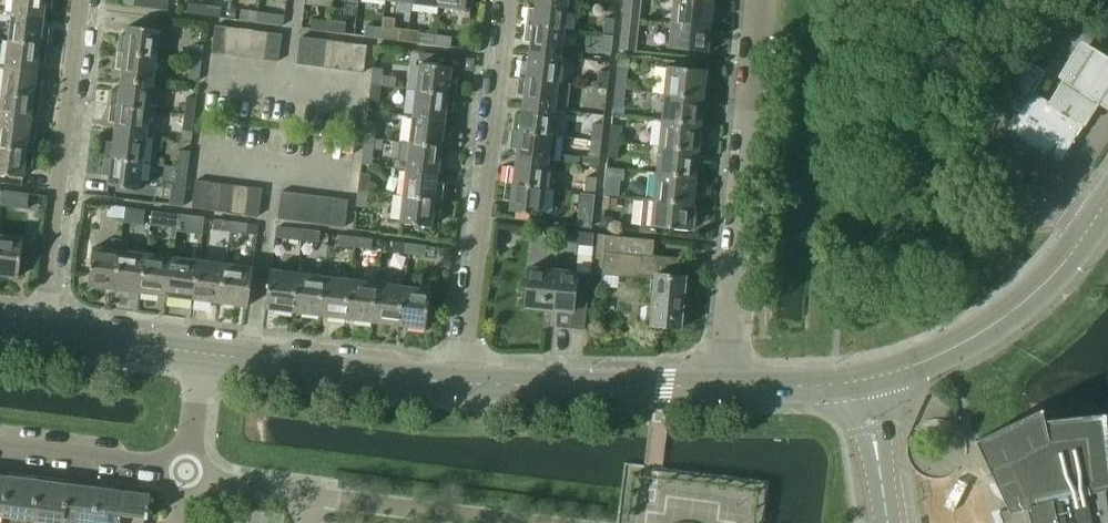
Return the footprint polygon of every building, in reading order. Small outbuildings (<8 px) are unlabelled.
[(11,14),(42,18),(44,8),(50,9),(51,0),(12,0),(11,14)] [(151,0),(135,0),(134,6),(150,8),(151,0)] [(150,8),(167,10),(168,0),(151,0),(150,8)] [(439,7),(465,11),(467,0),(440,0),(439,7)] [(527,9),(525,26),(562,31),(566,4),(534,0),(533,9),(527,9)] [(623,16),(638,18),(640,0),(625,0),(623,16)] [(669,23),(708,27),(711,0),(672,0),(669,23)] [(202,15),(204,4),(187,2),(186,12),(202,15)] [(222,6),(204,4),(202,15),(221,17),(222,6)] [(256,21),(257,12),(241,10),(240,19),(256,21)] [(274,14),(257,12),(256,21),(273,23),(274,14)] [(11,14),(7,40),(46,45),(48,28),(41,28),(42,18),(11,14)] [(623,18),(620,49),(629,50),(634,51),(638,18),(623,16),(623,18)] [(605,17),(603,36),(613,37),(615,18),(605,17)] [(327,31),(329,21),(312,19),(311,29),(327,31)] [(327,31),(344,33),(355,34),(357,24),(329,21),(327,31)] [(708,27),(669,23),(667,49),(706,53),(708,27)] [(380,38),(382,27),(365,25),(363,35),(380,38)] [(224,55),(228,28),(215,26),(211,53),(224,55)] [(528,43),(527,53),(559,57),(562,31),(525,26),(522,42),(528,43)] [(120,36),(118,53),(156,58),(160,31),(128,27),(127,37),(120,36)] [(399,29),(382,27),(380,38),(398,40),(399,29)] [(224,55),(238,57),(241,29),(228,28),(224,55)] [(238,57),(251,58),(255,31),(241,29),(238,57)] [(407,41),(434,44),(435,35),(419,32),(414,29),(409,29),(407,41)] [(251,58),(264,60),(267,33),(255,31),(251,58)] [(282,34),(267,33),(264,60),(278,62),(282,34)] [(451,37),(435,35),(434,44),(450,47),(451,37)] [(611,52),(613,37),(603,36),(601,51),(611,52)] [(311,67),(314,39),(300,37),(296,65),(311,67)] [(311,67),(323,68),(327,40),(314,39),(311,67)] [(1083,121),(1095,103),(1107,111),(1107,58),(1078,39),(1055,75),(1060,79),(1049,100),(1083,121)] [(7,40),(4,67),(36,71),(37,60),(44,61),(46,45),(7,40)] [(323,68),(336,70),(340,42),(327,40),(323,68)] [(336,70),(350,72),(354,44),(340,42),(336,70)] [(368,45),(354,44),(350,72),(364,74),(368,45)] [(193,45),(191,62),(201,63),(203,46),(193,45)] [(122,70),(121,80),(153,85),(156,58),(118,53),(116,69),(122,70)] [(520,62),(518,79),(555,83),(559,57),(527,53),(526,63),(520,62)] [(619,57),(615,89),(625,91),(629,58),(619,57)] [(1024,58),(999,99),(1019,112),(1008,129),(1059,161),(1083,121),(1049,100),(1049,101),(1033,92),(1046,72),(1024,58)] [(201,63),(191,62),(189,77),(199,78),(201,63)] [(419,63),(416,91),(454,96),(456,78),(450,78),(451,67),(419,63)] [(4,67),(1,93),(39,98),(41,81),(34,80),(36,71),(4,67)] [(665,67),(662,94),(701,98),(704,71),(665,67)] [(371,85),(381,87),(383,69),(373,68),(371,85)] [(597,87),(597,89),(607,90),(609,71),(599,70),(598,77),(588,76),(587,86),(597,87)] [(522,96),(521,107),(552,111),(555,83),(518,79),(516,95),(522,96)] [(113,89),(111,106),(149,111),(153,85),(121,80),(120,90),(113,89)] [(379,101),(381,87),(371,85),(369,100),(379,101)] [(625,91),(615,89),(613,104),(624,105),(625,91)] [(416,91),(413,117),(444,121),(446,111),(452,112),(454,96),(416,91)] [(0,99),(0,120),(29,124),(30,112),(37,113),(39,98),(1,93),(0,99)] [(662,94),(660,121),(699,125),(701,98),(662,94)] [(185,115),(194,116),(196,98),(187,97),(185,115)] [(115,123),(114,133),(146,137),(149,111),(111,106),(109,122),(115,123)] [(513,115),(511,132),(549,137),(552,111),(521,107),(520,116),(513,115)] [(594,114),(591,142),(601,143),(604,115),(594,114)] [(192,131),(194,116),(185,115),(183,130),(192,131)] [(413,117),(409,142),(409,143),(448,148),(450,131),(443,130),(444,121),(413,117)] [(32,150),(34,133),(28,133),(29,124),(0,120),(0,146),(32,150)] [(367,120),(365,137),(374,139),(377,121),(367,120)] [(660,121),(657,148),(696,152),(699,125),(660,121)] [(611,124),(610,139),(620,140),(622,125),(611,124)] [(516,148),(515,159),(545,163),(549,137),(511,132),(509,147),(516,148)] [(106,142),(104,158),(143,163),(146,137),(114,133),(113,143),(106,142)] [(374,139),(365,137),(363,153),(372,154),(374,139)] [(406,169),(406,170),(438,174),(439,164),(446,165),(448,148),(409,143),(409,142),(400,141),(398,159),(394,158),(393,167),(406,169)] [(599,158),(601,143),(591,142),(589,156),(589,157),(599,158)] [(618,159),(619,144),(609,143),(607,157),(618,159)] [(22,177),(24,166),(30,166),(32,150),(0,146),(0,174),(22,177)] [(657,148),(654,175),(693,179),(696,152),(657,148)] [(180,150),(178,167),(188,169),(190,152),(180,150)] [(584,155),(582,165),(598,167),(599,167),(601,158),(599,157),(599,158),(589,157),(589,156),(584,155)] [(143,163),(104,158),(102,174),(109,175),(108,186),(139,190),(143,163)] [(507,167),(505,184),(542,188),(545,163),(515,159),(513,168),(507,167)] [(170,188),(168,204),(183,206),(185,191),(186,184),(188,169),(178,167),(174,189),(170,188)] [(406,170),(403,196),(442,200),(443,185),(437,184),(438,174),(406,170)] [(360,173),(358,190),(368,192),(370,174),(360,173)] [(654,175),(652,199),(651,201),(691,205),(693,179),(654,175)] [(585,194),(595,195),(597,177),(587,176),(585,194)] [(617,196),(619,179),(605,177),(603,194),(617,196)] [(204,209),(208,182),(195,181),(192,208),(204,209)] [(204,209),(217,211),(220,184),(208,182),(204,209)] [(217,211),(231,213),(235,186),(220,184),(217,211)] [(542,188),(505,184),(502,200),(510,201),(508,212),(539,215),(542,188)] [(231,213),(244,215),(248,188),(235,186),(231,213)] [(262,189),(248,188),(244,215),(258,216),(262,189)] [(0,189),(0,205),(26,208),(28,193),(0,189)] [(368,192),(358,190),(356,206),(366,207),(368,192)] [(292,220),(295,193),(282,192),(278,218),(292,220)] [(292,220),(305,221),(308,195),(295,193),(292,220)] [(580,193),(578,215),(592,216),(595,195),(585,194),(580,193)] [(305,221),(318,223),(322,197),(308,195),(305,221)] [(442,200),(403,196),(399,223),(431,227),(433,216),(439,217),(442,200)] [(617,198),(603,196),(602,208),(609,209),(616,205),(617,198)] [(318,223),(331,224),(334,198),(322,197),(318,223)] [(349,200),(334,198),(331,224),(345,226),(349,200)] [(651,201),(652,199),(641,198),(638,232),(653,234),(654,227),(688,230),(691,205),(651,201)] [(124,218),(125,208),(109,206),(108,216),(124,218)] [(142,210),(125,208),(124,218),(141,220),(142,210)] [(161,212),(152,211),(150,224),(160,226),(161,212)] [(177,231),(187,232),(189,215),(179,214),(177,231)] [(601,216),(600,227),(614,228),(616,217),(601,216)] [(214,229),(229,231),(231,221),(215,219),(214,229)] [(229,231),(247,233),(248,224),(231,221),(229,231)] [(300,240),(302,230),(286,228),(285,238),(300,240)] [(319,232),(302,230),(300,240),(318,242),(319,232)] [(577,232),(576,244),(579,244),(593,245),(594,234),(577,232)] [(17,275),(22,237),(0,234),(0,273),(17,275)] [(355,247),(356,237),(339,234),(338,245),(355,247)] [(79,237),(76,261),(91,263),(88,287),(115,290),(120,251),(121,240),(111,239),(110,250),(93,248),(94,239),(79,237)] [(372,239),(356,237),(355,247),(371,249),(372,239)] [(652,280),(648,326),(679,328),(684,277),(676,276),(677,260),(651,258),(653,241),(602,237),(599,275),(652,280)] [(392,251),(408,253),(409,243),(393,242),(392,251)] [(409,243),(408,253),(425,255),(426,245),(409,243)] [(115,290),(141,293),(146,254),(120,251),(115,290)] [(141,293),(167,297),(173,258),(146,254),(141,293)] [(167,297),(193,300),(198,261),(173,258),(167,297)] [(193,300),(220,303),(225,264),(198,261),(193,300)] [(225,264),(220,303),(248,307),(253,268),(225,264)] [(528,266),(524,308),(557,311),(555,327),(584,330),(590,273),(576,271),(528,266)] [(291,313),(296,273),(270,270),(265,309),(291,313)] [(291,313),(319,316),(324,277),(296,273),(291,313)] [(319,316),(345,320),(350,280),(324,277),(319,316)] [(345,320),(372,323),(377,284),(350,280),(345,320)] [(372,323),(398,326),(403,287),(377,284),(372,323)] [(430,291),(403,287),(398,326),(425,330),(430,291)] [(975,441),(984,459),(999,455),(1015,489),(1000,493),(1007,508),(999,511),(1003,522),(1107,522),(1107,515),(1104,488),(1107,488),(1107,445),(1105,413),(1044,420),(1041,411),(1043,410),(1042,408),(975,441)] [(1,515),(32,519),(37,477),(6,473),(1,515)] [(32,519),(62,522),(67,481),(37,477),(32,519)] [(65,522),(93,522),(98,485),(67,481),(62,522),(65,522)] [(119,513),(145,516),(147,516),(150,491),(98,485),(93,522),(117,522),(119,513)] [(145,516),(119,513),(117,522),(144,522),(145,516)]
